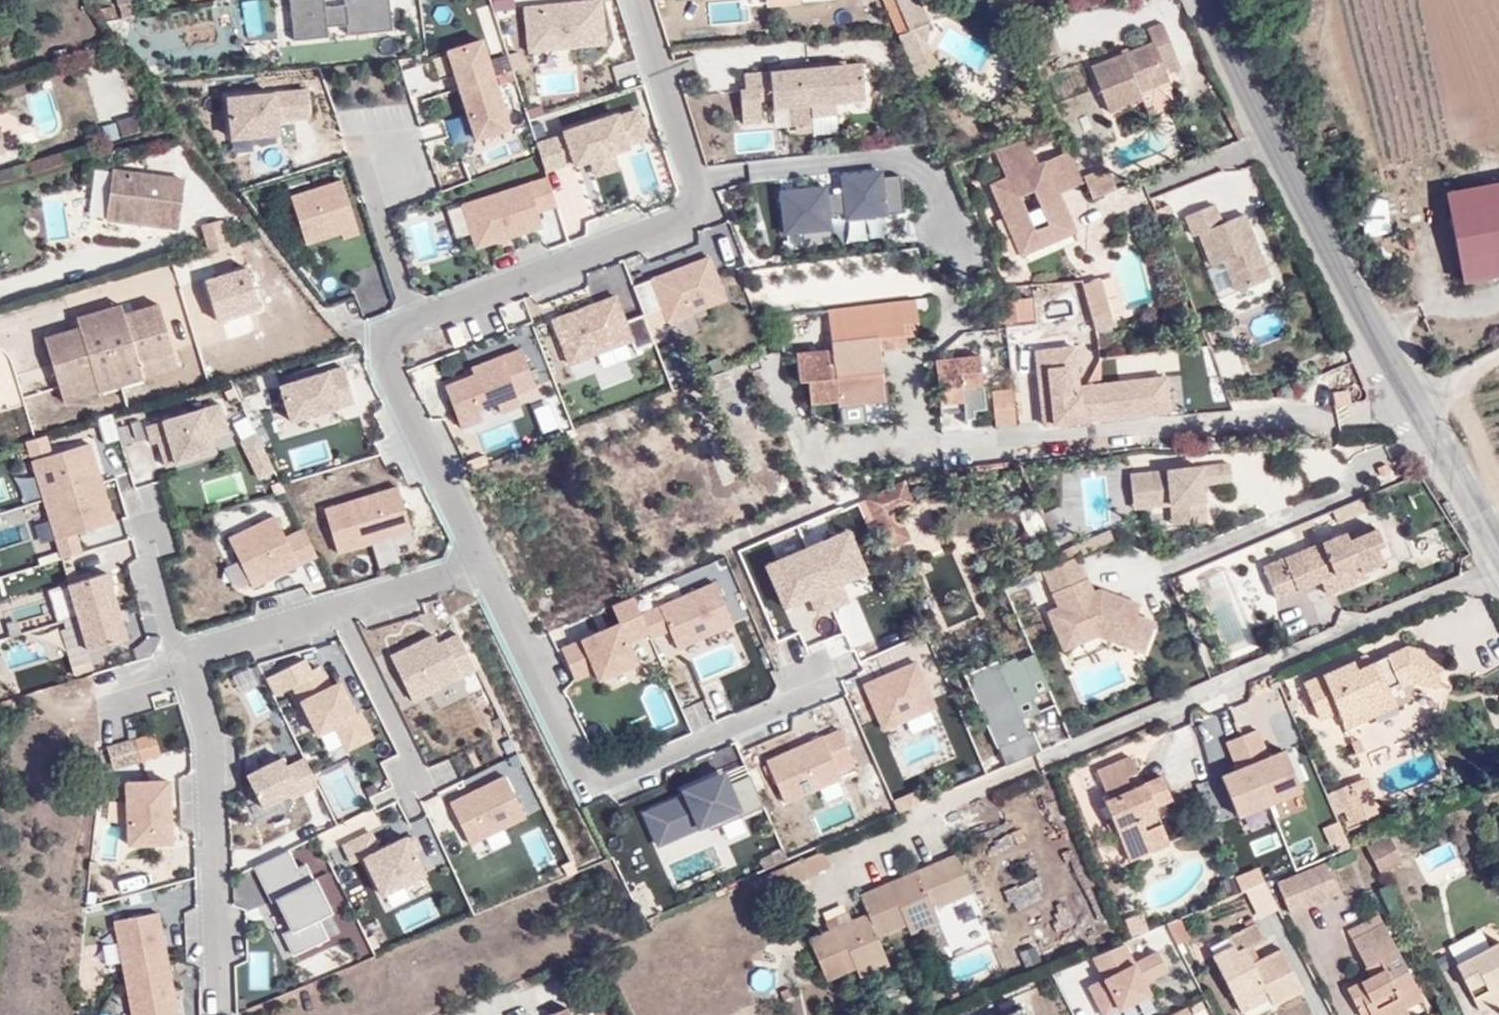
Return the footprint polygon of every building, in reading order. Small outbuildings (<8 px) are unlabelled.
[(118,16),(132,15),(131,0),(116,0),(118,16)] [(284,3),(286,27),(327,25),(326,12),(343,12),(343,21),(388,17),(387,0),(284,0),(284,3)] [(524,1),(528,47),(606,39),(603,0),(531,0),(524,1)] [(910,0),(900,0),(901,3),(906,13),(912,12),(910,0)] [(901,3),(886,7),(895,28),(898,33),(909,29),(917,25),(912,12),(906,13),(901,3)] [(477,24),(425,35),(457,142),(510,129),(477,24)] [(1142,101),(1138,92),(1169,79),(1160,58),(1173,53),(1161,24),(1149,30),(1154,44),(1091,71),(1110,115),(1142,101)] [(931,79),(909,29),(898,33),(919,84),(931,79)] [(841,46),(761,52),(761,58),(742,58),(742,79),(736,80),(740,113),(773,111),(772,99),(844,94),(845,105),(867,104),(864,51),(842,53),(841,46)] [(1142,101),(1173,88),(1169,79),(1138,92),(1142,101)] [(275,83),(226,90),(229,138),(280,133),(280,119),(310,115),(307,85),(276,89),(275,83)] [(625,96),(534,123),(539,138),(514,146),(525,179),(552,170),(573,163),(579,177),(618,163),(613,148),(638,142),(625,96)] [(139,135),(134,120),(118,125),(122,140),(139,135)] [(1022,256),(1076,233),(1060,194),(1045,160),(1038,163),(1028,138),(997,149),(1008,178),(992,186),(1022,256)] [(1082,184),(1069,150),(1045,160),(1060,194),(1082,184)] [(826,181),(781,186),(783,226),(831,223),(830,205),(845,204),(846,213),(907,208),(903,168),(882,169),(881,163),(843,166),(843,186),(826,187),(826,181)] [(99,167),(94,215),(112,217),(117,169),(99,167)] [(182,226),(189,179),(117,169),(112,217),(182,226)] [(1112,190),(1105,171),(1082,180),(1089,199),(1112,190)] [(340,177),(291,192),(307,242),(339,229),(344,237),(359,231),(340,177)] [(526,184),(443,211),(455,249),(538,221),(526,184)] [(1448,194),(1464,283),(1498,276),(1498,185),(1448,194)] [(1235,290),(1269,277),(1246,216),(1223,226),(1215,204),(1186,215),(1195,238),(1199,237),(1210,265),(1223,260),(1235,290)] [(225,247),(219,223),(201,227),(207,252),(225,247)] [(704,247),(632,274),(653,324),(726,296),(704,247)] [(1120,298),(1138,292),(1126,248),(1108,254),(1120,298)] [(255,274),(240,281),(244,291),(260,285),(255,274)] [(615,281),(534,311),(560,379),(657,342),(641,302),(624,308),(615,281)] [(932,310),(930,296),(916,298),(917,311),(932,310)] [(1024,317),(1022,297),(1000,299),(1002,319),(1024,317)] [(878,337),(919,332),(917,311),(916,298),(829,307),(834,347),(797,350),(799,378),(808,378),(812,413),(836,422),(887,419),(878,337)] [(120,299),(73,313),(75,324),(123,309),(120,299)] [(75,324),(41,335),(57,385),(88,376),(91,388),(141,372),(138,360),(169,350),(154,300),(123,309),(75,324)] [(469,359),(439,369),(456,415),(481,406),(476,392),(493,385),(497,399),(519,392),(516,385),(533,379),(516,333),(465,350),(469,359)] [(1101,360),(1098,338),(996,347),(999,377),(1102,367),(1101,360)] [(141,372),(173,362),(169,350),(138,360),(141,372)] [(979,427),(973,354),(936,357),(940,412),(961,410),(963,428),(979,427)] [(1173,378),(1172,361),(1149,363),(1151,380),(1173,378)] [(331,363),(273,381),(285,419),(344,402),(331,363)] [(57,385),(60,397),(75,393),(91,388),(88,376),(57,385)] [(1014,427),(1011,393),(992,395),(994,429),(1014,427)] [(28,404),(27,400),(9,406),(14,423),(32,417),(35,425),(55,418),(49,397),(28,404)] [(209,414),(140,431),(148,454),(155,452),(160,467),(202,455),(199,445),(216,440),(209,414)] [(85,428),(27,446),(60,552),(85,544),(81,528),(115,516),(85,428)] [(238,435),(228,442),(247,472),(258,466),(238,435)] [(1133,502),(1171,499),(1171,507),(1181,506),(1182,526),(1206,524),(1203,486),(1233,483),(1231,467),(1131,476),(1133,502)] [(391,469),(317,494),(332,547),(410,523),(391,469)] [(903,481),(865,497),(877,518),(896,509),(895,507),(911,500),(903,481)] [(1133,502),(1134,510),(1171,507),(1171,499),(1133,502)] [(270,500),(222,522),(252,582),(318,553),(298,511),(280,521),(270,500)] [(1352,519),(1370,512),(1366,500),(1334,513),(1337,519),(1350,514),(1352,519)] [(1171,507),(1173,526),(1182,526),(1181,506),(1171,507)] [(907,536),(896,509),(877,518),(890,545),(907,536)] [(1344,538),(1342,533),(1263,565),(1276,596),(1322,577),(1328,592),(1363,577),(1359,568),(1380,559),(1375,546),(1382,544),(1374,525),(1344,538)] [(848,529),(764,565),(782,604),(810,592),(817,614),(849,600),(841,581),(867,568),(848,529)] [(1073,547),(1076,555),(1114,539),(1111,530),(1073,547)] [(121,535),(61,555),(84,633),(145,614),(121,535)] [(1392,555),(1387,542),(1382,544),(1375,546),(1380,559),(1392,555)] [(1099,632),(1142,648),(1152,620),(1136,614),(1139,605),(1100,591),(1096,594),(1079,555),(1044,570),(1060,608),(1049,613),(1063,647),(1099,632)] [(1464,561),(1469,569),(1477,565),(1472,556),(1464,561)] [(716,572),(642,601),(655,632),(674,625),(683,645),(739,622),(716,572)] [(619,607),(565,631),(582,668),(600,659),(605,669),(639,652),(629,628),(645,622),(632,588),(614,596),(619,607)] [(430,627),(387,647),(410,695),(466,666),(449,633),(436,638),(430,627)] [(914,647),(863,669),(886,723),(938,700),(914,647)] [(1372,663),(1358,670),(1353,661),(1305,682),(1320,719),(1336,712),(1341,724),(1374,710),(1368,696),(1406,680),(1435,687),(1443,654),(1409,647),(1372,663)] [(1372,663),(1367,654),(1353,661),(1358,670),(1372,663)] [(327,659),(298,670),(321,721),(340,713),(351,738),(375,728),(363,703),(360,705),(345,669),(333,674),(327,659)] [(855,761),(840,726),(768,755),(785,798),(841,775),(838,767),(855,761)] [(129,763),(168,752),(167,748),(162,730),(106,748),(111,768),(129,763)] [(287,747),(252,759),(265,796),(312,777),(303,752),(291,757),(287,747)] [(1104,798),(1129,859),(1153,849),(1142,822),(1158,815),(1154,805),(1171,799),(1161,774),(1142,782),(1132,757),(1100,770),(1110,795),(1104,798)] [(501,759),(448,786),(472,834),(524,807),(501,759)] [(687,790),(647,808),(659,840),(719,814),(724,822),(767,801),(754,770),(724,780),(719,769),(684,782),(687,790)] [(1358,820),(1378,812),(1363,779),(1345,787),(1358,820)] [(169,781),(127,783),(127,844),(172,840),(169,781)] [(1153,849),(1169,842),(1158,815),(1142,822),(1153,849)] [(365,819),(340,831),(372,893),(425,867),(400,816),(371,829),(365,819)] [(1403,861),(1391,836),(1369,847),(1381,872),(1403,861)] [(291,848),(253,863),(271,902),(280,898),(293,931),(284,936),(293,952),(328,940),(318,919),(332,913),(312,863),(298,866),(291,848)] [(809,940),(826,978),(855,966),(885,953),(877,935),(906,922),(935,910),(973,893),(957,854),(860,896),(867,913),(809,940)] [(1292,913),(1341,892),(1328,861),(1278,883),(1292,913)] [(110,907),(133,1014),(144,1014),(181,1010),(159,899),(110,907)] [(911,934),(940,922),(935,910),(906,922),(911,934)] [(1371,1014),(1391,1014),(1406,1007),(1423,998),(1384,923),(1353,940),(1370,975),(1347,988),(1362,1014),(1369,1014),(1371,1014)] [(1233,947),(1215,957),(1239,1005),(1266,990),(1270,999),(1273,1004),(1303,988),(1283,948),(1255,964),(1247,947),(1265,938),(1258,924),(1230,939),(1233,947)] [(1087,985),(1102,1014),(1117,1014),(1154,997),(1147,984),(1173,972),(1160,944),(1133,957),(1125,940),(1092,956),(1102,978),(1087,985)] [(1498,983),(1498,941),(1455,964),(1472,997),(1498,983)] [(859,977),(889,964),(885,953),(855,966),(859,977)] [(1270,999),(1266,990),(1239,1005),(1243,1013),(1270,999)] [(1026,1006),(1008,1014),(1030,1014),(1026,1006)]
